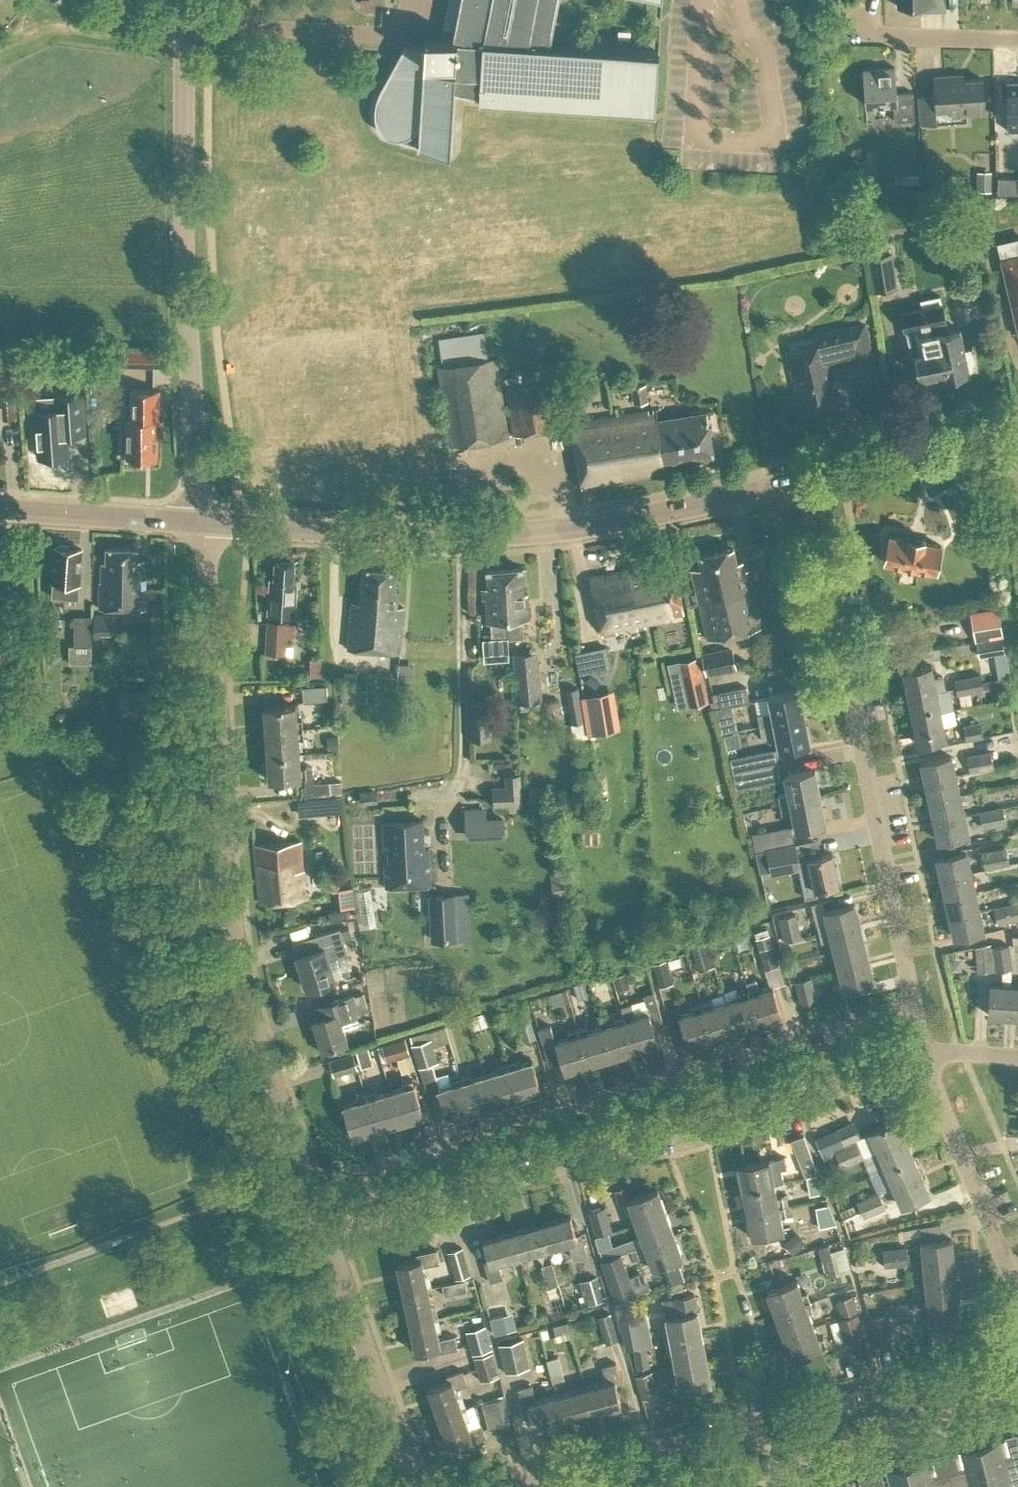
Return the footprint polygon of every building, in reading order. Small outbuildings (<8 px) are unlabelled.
[(389,135),(450,152),(454,87),(479,94),(478,99),(654,110),(658,50),(548,42),(556,0),(460,0),(460,1),(458,0),(457,1),(456,1),(455,1),(455,2),(454,3),(453,4),(453,5),(453,6),(453,8),(453,9),(454,9),(454,10),(456,11),(457,12),(453,36),(430,35),(428,45),(404,43),(381,84),(378,89),(376,95),(374,101),(374,107),(375,113),(376,119),(379,124),(383,129),(387,133),(389,135)] [(896,92),(894,66),(862,69),(865,104),(880,103),(880,105),(884,104),(884,102),(893,102),(895,121),(915,119),(912,91),(896,92)] [(958,80),(957,74),(933,75),(934,93),(919,95),(921,122),(937,121),(936,108),(965,106),(966,112),(986,111),(983,78),(958,80)] [(1007,81),(1007,128),(1017,128),(1017,81),(1007,81)] [(906,182),(919,182),(919,174),(906,174),(906,182)] [(1015,175),(998,175),(997,192),(1014,192),(1015,175)] [(977,186),(977,190),(992,190),(992,181),(991,181),(977,181),(977,186)] [(998,243),(1017,330),(1017,238),(998,243)] [(893,249),(869,253),(875,288),(899,283),(893,249)] [(945,318),(940,293),(920,297),(922,304),(900,309),(904,327),(905,327),(911,353),(915,352),(920,374),(936,370),(936,373),(940,376),(967,370),(967,368),(976,366),(972,346),(964,347),(959,328),(940,332),(940,329),(927,332),(925,323),(945,318)] [(823,365),(854,358),(869,354),(862,322),(816,332),(808,347),(786,352),(790,370),(793,369),(800,400),(824,395),(829,388),(823,365)] [(450,444),(509,435),(497,357),(488,358),(484,328),(438,334),(442,365),(438,365),(450,444)] [(117,350),(117,363),(163,364),(163,350),(117,350)] [(646,381),(631,383),(634,400),(648,398),(646,381)] [(513,434),(557,426),(550,382),(505,389),(513,434)] [(32,402),(35,449),(67,447),(68,447),(66,419),(83,418),(81,387),(51,389),(52,401),(32,402)] [(131,390),(130,417),(128,417),(128,420),(126,424),(126,430),(128,432),(127,455),(131,455),(133,458),(140,458),(142,455),(156,456),(156,436),(159,437),(159,417),(158,417),(158,391),(131,390)] [(15,394),(1,395),(3,418),(18,417),(15,394)] [(100,405),(94,405),(90,409),(91,421),(95,424),(101,424),(105,420),(104,409),(100,405)] [(657,418),(655,407),(571,422),(582,486),(666,472),(664,463),(713,454),(705,409),(657,418)] [(925,538),(907,534),(906,538),(889,534),(884,560),(901,563),(900,566),(918,569),(919,566),(935,569),(940,545),(924,542),(925,538)] [(67,544),(61,543),(58,546),(55,546),(54,566),(51,568),(51,573),(53,575),(53,580),(54,581),(53,596),(74,597),(74,581),(80,582),(81,547),(69,546),(67,544)] [(137,547),(106,547),(106,561),(101,561),(101,580),(99,580),(99,607),(145,608),(146,572),(144,572),(145,559),(137,558),(137,547)] [(691,569),(698,601),(752,587),(747,568),(744,569),(741,559),(736,561),(732,547),(698,556),(701,567),(691,569)] [(287,561),(282,560),(279,562),(275,562),(274,577),(270,577),(268,612),(294,614),(296,585),(292,585),(294,563),(288,563),(287,561)] [(782,561),(768,564),(772,579),(785,576),(782,561)] [(663,562),(629,569),(636,607),(640,607),(643,623),(654,621),(669,618),(668,613),(683,610),(674,568),(664,569),(663,562)] [(395,569),(362,566),(359,602),(350,601),(346,649),(398,653),(402,606),(395,606),(397,588),(393,588),(395,569)] [(522,568),(506,569),(508,593),(503,593),(506,638),(522,637),(520,619),(528,618),(526,593),(523,593),(522,583),(527,582),(525,570),(522,570),(522,568)] [(491,637),(483,637),(484,659),(510,658),(508,638),(506,638),(503,593),(508,593),(506,569),(486,571),(488,596),(485,596),(487,621),(490,621),(491,637)] [(629,569),(591,577),(602,634),(617,631),(616,628),(637,624),(638,627),(644,626),(643,623),(640,607),(636,607),(629,569)] [(752,587),(698,601),(707,639),(761,626),(752,587)] [(970,610),(976,640),(1004,634),(999,605),(970,610)] [(94,613),(94,638),(100,639),(100,630),(115,630),(115,613),(94,613)] [(151,636),(161,636),(162,613),(151,613),(151,636)] [(91,645),(92,615),(75,615),(74,645),(91,645)] [(266,618),(264,650),(286,651),(287,635),(294,636),(295,622),(288,622),(288,619),(266,618)] [(979,655),(1003,650),(1001,636),(977,641),(979,655)] [(732,647),(701,653),(706,674),(736,668),(732,647)] [(513,652),(517,701),(542,699),(537,649),(513,652)] [(579,673),(590,671),(585,649),(575,651),(579,673)] [(699,655),(680,659),(690,704),(709,700),(699,655)] [(902,670),(908,697),(944,689),(943,688),(941,676),(933,677),(930,664),(902,670)] [(955,678),(956,685),(956,686),(982,681),(980,673),(955,678)] [(996,690),(1008,688),(1006,677),(1005,675),(994,677),(996,690)] [(982,681),(956,686),(958,693),(983,687),(982,681)] [(579,685),(565,687),(571,721),(584,719),(579,685)] [(304,700),(326,699),(325,686),(303,688),(304,700)] [(719,691),(722,707),(750,701),(747,686),(719,691)] [(908,697),(912,716),(953,707),(954,707),(950,686),(943,688),(944,689),(908,697)] [(757,712),(760,725),(804,716),(798,688),(767,694),(771,710),(757,712)] [(147,690),(120,692),(122,720),(148,718),(147,690)] [(596,691),(599,717),(608,716),(605,690),(596,691)] [(588,730),(600,728),(595,695),(583,696),(588,730)] [(491,700),(475,700),(471,700),(471,736),(475,736),(491,736),(491,700)] [(957,716),(976,712),(973,702),(954,706),(957,716)] [(263,706),(266,731),(302,728),(302,718),(296,718),(295,703),(263,706)] [(953,707),(912,716),(918,742),(946,736),(944,728),(957,726),(953,707)] [(804,716),(760,725),(762,737),(776,734),(779,750),(810,744),(804,716)] [(981,719),(963,723),(967,738),(984,735),(981,719)] [(303,739),(302,728),(266,731),(268,755),(290,754),(300,753),(298,739),(303,739)] [(338,734),(330,735),(331,748),(339,747),(338,734)] [(733,771),(740,770),(749,768),(749,767),(778,761),(776,748),(730,757),(733,771)] [(971,771),(994,767),(990,750),(967,755),(971,771)] [(290,754),(268,755),(270,780),(305,777),(314,776),(313,765),(306,766),(301,766),(300,753),(290,754)] [(921,761),(926,780),(955,774),(950,754),(921,761)] [(782,779),(778,761),(749,767),(749,768),(740,770),(743,787),(753,785),(782,779)] [(787,792),(778,794),(780,803),(820,795),(814,767),(784,773),(787,792)] [(493,803),(510,803),(510,811),(522,810),(522,802),(521,773),(505,774),(506,784),(492,785),(493,803)] [(926,780),(930,800),(959,794),(955,774),(926,780)] [(314,780),(305,781),(307,794),(343,791),(342,778),(314,780)] [(530,786),(529,803),(540,804),(542,787),(530,786)] [(360,791),(361,803),(377,802),(376,790),(360,791)] [(299,797),(300,812),(341,809),(339,794),(299,797)] [(930,800),(935,820),(963,813),(959,794),(930,800)] [(820,795),(780,803),(782,813),(791,811),(795,829),(826,823),(820,795)] [(983,827),(1006,822),(1003,805),(979,811),(983,827)] [(488,833),(505,832),(504,811),(486,812),(488,833)] [(963,813),(935,820),(939,839),(968,833),(963,813)] [(423,849),(421,821),(381,823),(382,851),(387,851),(388,863),(383,863),(384,887),(429,885),(427,848),(423,849)] [(756,850),(795,842),(791,825),(752,833),(756,850)] [(305,897),(300,839),(255,843),(260,901),(305,897)] [(795,842),(756,850),(760,870),(770,868),(771,873),(798,867),(804,896),(815,894),(814,887),(838,882),(831,852),(808,857),(799,859),(797,848),(796,849),(795,842)] [(986,868),(1010,863),(1006,846),(983,851),(986,868)] [(937,856),(941,876),(970,870),(965,850),(937,856)] [(974,890),(970,870),(941,876),(946,896),(974,890)] [(551,874),(555,900),(567,898),(564,872),(551,874)] [(946,896),(950,916),(979,910),(974,890),(946,896)] [(432,939),(456,938),(454,894),(434,895),(435,919),(431,919),(432,939)] [(1017,918),(1017,901),(995,906),(998,923),(1017,918)] [(819,933),(830,930),(859,923),(854,903),(825,910),(828,921),(817,924),(819,933)] [(979,910),(950,916),(955,936),(983,930),(979,910)] [(802,936),(796,913),(779,917),(785,940),(802,936)] [(822,941),(832,939),(835,950),(864,942),(859,923),(830,930),(819,933),(821,941),(822,941)] [(320,947),(298,954),(308,987),(336,979),(329,958),(348,952),(344,939),(353,936),(350,926),(341,928),(341,927),(316,935),(320,947)] [(768,927),(755,930),(757,937),(770,933),(768,927)] [(778,965),(770,933),(757,937),(756,937),(765,969),(778,965)] [(718,934),(707,938),(707,939),(709,944),(711,950),(722,947),(720,941),(718,935),(718,934)] [(835,950),(840,969),(869,962),(864,942),(835,950)] [(975,945),(975,951),(977,972),(997,969),(993,946),(991,945),(990,942),(975,945)] [(1009,944),(993,946),(997,969),(1013,968),(1009,944)] [(698,966),(711,962),(706,946),(693,949),(698,966)] [(670,967),(682,964),(680,955),(668,959),(670,967)] [(661,987),(674,982),(666,959),(653,963),(661,987)] [(869,962),(840,969),(845,989),(874,981),(869,962)] [(616,986),(629,982),(626,971),(613,975),(616,986)] [(608,989),(604,975),(592,979),(597,993),(608,989)] [(801,1004),(818,999),(812,976),(795,980),(801,1004)] [(746,981),(748,988),(759,1023),(783,1016),(773,985),(760,989),(756,978),(746,981)] [(584,979),(574,982),(578,998),(588,995),(584,979)] [(1010,1014),(1012,984),(992,983),(991,1012),(1010,1014)] [(736,1030),(759,1023),(748,988),(738,991),(739,996),(726,1000),(736,1030)] [(356,1014),(356,1012),(369,1008),(364,991),(351,995),(350,994),(329,1000),(320,1002),(324,1015),(311,1019),(319,1048),(344,1041),(338,1019),(356,1014)] [(631,1001),(620,1004),(623,1014),(634,1049),(658,1042),(653,1027),(664,1023),(654,991),(643,994),(648,1011),(635,1016),(631,1001)] [(711,999),(701,1002),(712,1038),(736,1030),(726,1000),(713,1004),(711,999)] [(712,1038),(701,1002),(691,1005),(693,1010),(679,1014),(689,1045),(712,1038)] [(527,1007),(514,1011),(524,1041),(536,1036),(527,1007)] [(484,1010),(471,1014),(475,1026),(487,1022),(484,1010)] [(614,1022),(601,1026),(611,1056),(634,1049),(623,1014),(613,1017),(614,1022)] [(550,1024),(538,1027),(550,1065),(561,1061),(564,1071),(588,1064),(577,1028),(567,1031),(568,1036),(555,1040),(550,1024)] [(587,1025),(577,1028),(588,1064),(611,1056),(601,1026),(588,1029),(587,1025)] [(405,1036),(382,1043),(387,1060),(409,1053),(405,1036)] [(430,1037),(411,1043),(418,1066),(438,1060),(430,1037)] [(362,1066),(373,1062),(369,1046),(357,1050),(362,1066)] [(353,1051),(328,1058),(333,1075),(358,1068),(353,1051)] [(517,1059),(507,1062),(518,1097),(542,1090),(532,1059),(518,1063),(517,1059)] [(498,1070),(485,1073),(495,1105),(518,1097),(507,1062),(496,1065),(498,1070)] [(470,1073),(460,1076),(471,1112),(495,1105),(485,1073),(471,1078),(470,1073)] [(471,1112),(460,1076),(450,1079),(451,1084),(438,1088),(447,1119),(471,1112)] [(390,1090),(400,1121),(423,1113),(413,1078),(402,1082),(403,1086),(390,1090)] [(376,1089),(366,1093),(376,1128),(400,1121),(390,1090),(377,1094),(376,1089)] [(376,1128),(366,1093),(355,1096),(356,1100),(343,1104),(353,1135),(376,1128)] [(870,1131),(856,1137),(857,1140),(863,1155),(878,1149),(905,1137),(897,1119),(870,1130),(870,1131)] [(844,1142),(837,1126),(815,1136),(825,1157),(834,1153),(832,1148),(844,1142)] [(878,1149),(886,1167),(913,1156),(905,1137),(878,1149)] [(842,1166),(864,1156),(863,1155),(857,1140),(835,1150),(842,1166)] [(796,1152),(797,1152),(805,1174),(815,1171),(817,1170),(809,1147),(796,1152)] [(785,1155),(739,1163),(743,1188),(775,1182),(784,1180),(781,1167),(787,1166),(785,1155)] [(921,1175),(913,1156),(886,1167),(894,1186),(921,1175)] [(832,1159),(823,1162),(826,1167),(834,1164),(832,1159)] [(815,1173),(808,1175),(810,1194),(821,1191),(817,1172),(815,1173)] [(921,1175),(894,1186),(902,1205),(929,1193),(921,1175)] [(743,1188),(748,1212),(789,1204),(784,1205),(782,1194),(777,1195),(775,1182),(743,1188)] [(626,1184),(614,1188),(618,1201),(631,1197),(626,1184)] [(631,1209),(636,1221),(666,1210),(658,1187),(623,1200),(627,1210),(631,1209)] [(864,1217),(886,1208),(879,1191),(857,1200),(864,1217)] [(820,1227),(837,1223),(829,1203),(816,1206),(820,1227)] [(789,1204),(748,1212),(752,1236),(784,1230),(781,1216),(786,1215),(786,1216),(791,1215),(789,1204)] [(596,1235),(611,1230),(605,1210),(590,1214),(596,1235)] [(641,1235),(601,1249),(604,1259),(621,1253),(631,1249),(639,1246),(674,1233),(666,1210),(636,1221),(641,1235)] [(571,1215),(541,1223),(548,1247),(568,1241),(573,1257),(587,1253),(581,1233),(576,1234),(571,1215)] [(541,1223),(512,1232),(519,1255),(548,1247),(541,1223)] [(519,1255),(512,1232),(484,1240),(490,1259),(484,1261),(490,1281),(504,1277),(499,1261),(519,1255)] [(674,1233),(639,1246),(643,1255),(648,1254),(653,1267),(683,1256),(674,1233)] [(922,1240),(924,1260),(953,1257),(951,1237),(922,1240)] [(768,1241),(770,1253),(785,1251),(782,1238),(768,1241)] [(844,1245),(830,1249),(828,1243),(818,1246),(822,1260),(832,1258),(836,1273),(851,1269),(844,1245)] [(456,1278),(471,1273),(463,1246),(448,1251),(456,1278)] [(639,1246),(631,1249),(635,1258),(643,1255),(639,1246)] [(884,1265),(909,1263),(907,1246),(883,1248),(884,1265)] [(398,1262),(404,1292),(428,1287),(423,1266),(440,1262),(437,1248),(416,1253),(417,1258),(398,1262)] [(604,1259),(601,1260),(615,1301),(636,1294),(621,1253),(604,1259)] [(924,1260),(926,1281),(955,1278),(953,1257),(924,1260)] [(548,1286),(559,1283),(552,1261),(541,1264),(548,1286)] [(586,1304),(604,1299),(597,1275),(580,1280),(586,1304)] [(445,1294),(467,1290),(465,1278),(442,1283),(445,1294)] [(926,1281),(928,1301),(957,1298),(955,1278),(926,1281)] [(767,1290),(775,1313),(810,1300),(807,1290),(802,1292),(797,1279),(767,1290)] [(670,1283),(671,1290),(684,1288),(683,1281),(670,1283)] [(404,1292),(410,1322),(434,1317),(428,1287),(404,1292)] [(703,1334),(698,1309),(695,1292),(672,1297),(676,1313),(667,1315),(669,1329),(664,1330),(666,1340),(666,1341),(703,1334)] [(842,1315),(858,1310),(853,1294),(836,1300),(842,1315)] [(928,1301),(889,1305),(891,1320),(915,1318),(914,1312),(929,1311),(930,1321),(959,1318),(957,1298),(928,1301)] [(775,1313),(783,1335),(814,1325),(809,1311),(814,1310),(810,1300),(775,1313)] [(623,1316),(618,1318),(627,1347),(652,1342),(646,1309),(623,1316)] [(527,1321),(533,1321),(536,1316),(534,1311),(527,1310),(524,1315),(527,1321)] [(606,1343),(619,1339),(611,1311),(598,1315),(606,1343)] [(857,1312),(841,1317),(847,1338),(864,1333),(857,1312)] [(493,1334),(507,1330),(503,1313),(489,1316),(493,1334)] [(892,1340),(891,1334),(886,1314),(872,1317),(869,1318),(876,1344),(892,1340)] [(434,1317),(410,1322),(417,1352),(436,1348),(437,1352),(458,1348),(455,1334),(439,1338),(434,1317)] [(485,1324),(465,1330),(472,1354),(492,1348),(485,1324)] [(814,1325),(783,1335),(792,1358),(827,1346),(823,1336),(818,1338),(814,1325)] [(707,1358),(703,1334),(666,1341),(668,1351),(673,1350),(676,1364),(707,1358)] [(523,1338),(498,1344),(505,1373),(530,1367),(523,1338)] [(646,1345),(633,1347),(635,1355),(637,1367),(650,1365),(646,1345)] [(492,1351),(473,1357),(480,1380),(499,1375),(492,1351)] [(553,1381),(564,1378),(558,1355),(547,1358),(553,1381)] [(707,1358),(676,1364),(678,1377),(673,1378),(675,1389),(712,1382),(707,1358)] [(586,1387),(593,1411),(622,1404),(617,1383),(621,1382),(615,1362),(602,1366),(606,1382),(586,1387)] [(428,1387),(438,1416),(461,1408),(454,1387),(467,1383),(462,1370),(447,1376),(448,1380),(428,1387)] [(652,1370),(636,1374),(642,1397),(658,1393),(652,1370)] [(563,1419),(557,1395),(537,1400),(532,1384),(519,1388),(524,1408),(529,1407),(534,1426),(563,1419)] [(586,1387),(557,1395),(563,1419),(593,1411),(586,1387)] [(491,1400),(482,1402),(488,1426),(511,1420),(510,1416),(505,1396),(491,1400)] [(461,1408),(438,1416),(449,1444),(469,1437),(471,1442),(486,1437),(482,1424),(469,1429),(461,1408)] [(980,1445),(991,1486),(997,1486),(1010,1484),(1011,1486),(1017,1486),(1017,1452),(1004,1456),(1000,1440),(980,1445)] [(948,1471),(952,1486),(991,1486),(980,1445),(961,1451),(965,1467),(948,1471)] [(907,1465),(913,1486),(952,1486),(948,1471),(931,1476),(927,1460),(907,1465)] [(889,1486),(913,1486),(907,1465),(887,1470),(892,1486),(889,1486)]
